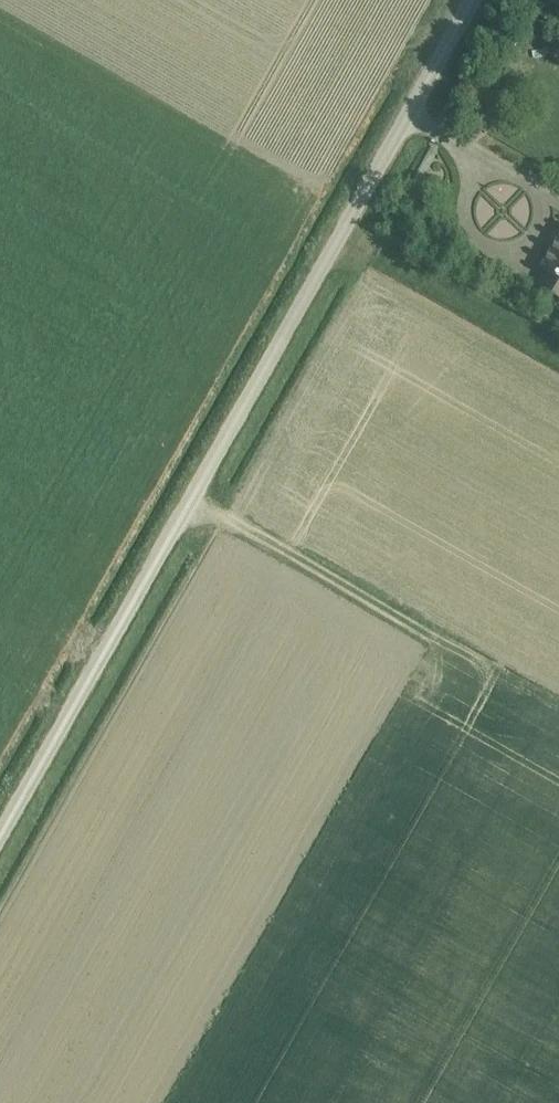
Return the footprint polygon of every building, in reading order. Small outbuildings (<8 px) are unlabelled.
[(558,301),(558,244),(543,272),(546,274),(537,288),(558,301)]
